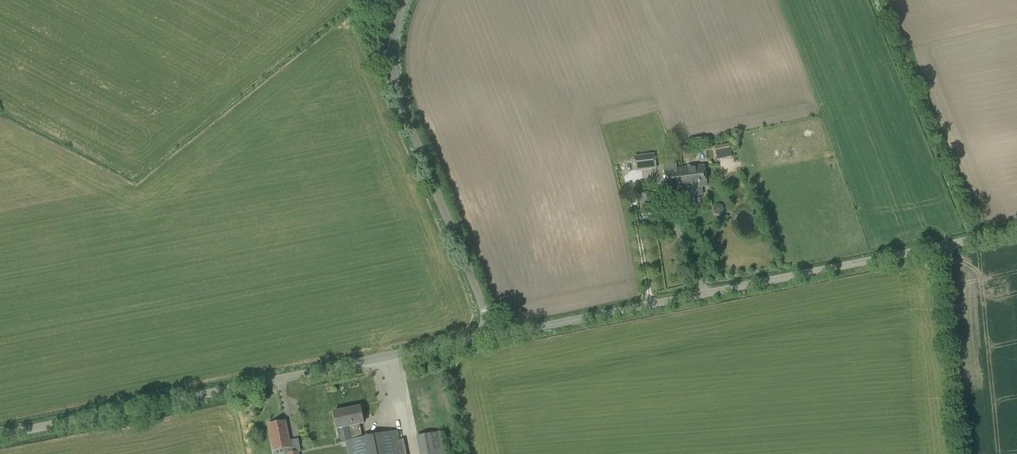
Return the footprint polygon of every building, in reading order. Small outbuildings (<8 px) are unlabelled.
[(731,148),(730,141),(716,142),(717,149),(731,148)] [(715,152),(718,161),(732,157),(729,148),(715,152)] [(636,171),(656,169),(655,155),(635,157),(636,171)] [(682,168),(685,190),(707,187),(704,165),(682,168)] [(667,192),(685,190),(682,168),(665,170),(667,192)] [(642,215),(656,214),(653,194),(639,195),(642,215)] [(719,216),(723,214),(724,209),(722,206),(718,204),(714,206),(713,211),(715,214),(719,216)] [(404,439),(399,439),(398,431),(362,438),(360,425),(364,424),(360,407),(333,412),(337,429),(343,428),(349,453),(407,453),(404,439)] [(274,451),(291,448),(286,422),(269,425),(274,451)] [(441,431),(416,436),(420,453),(446,453),(441,431)]
